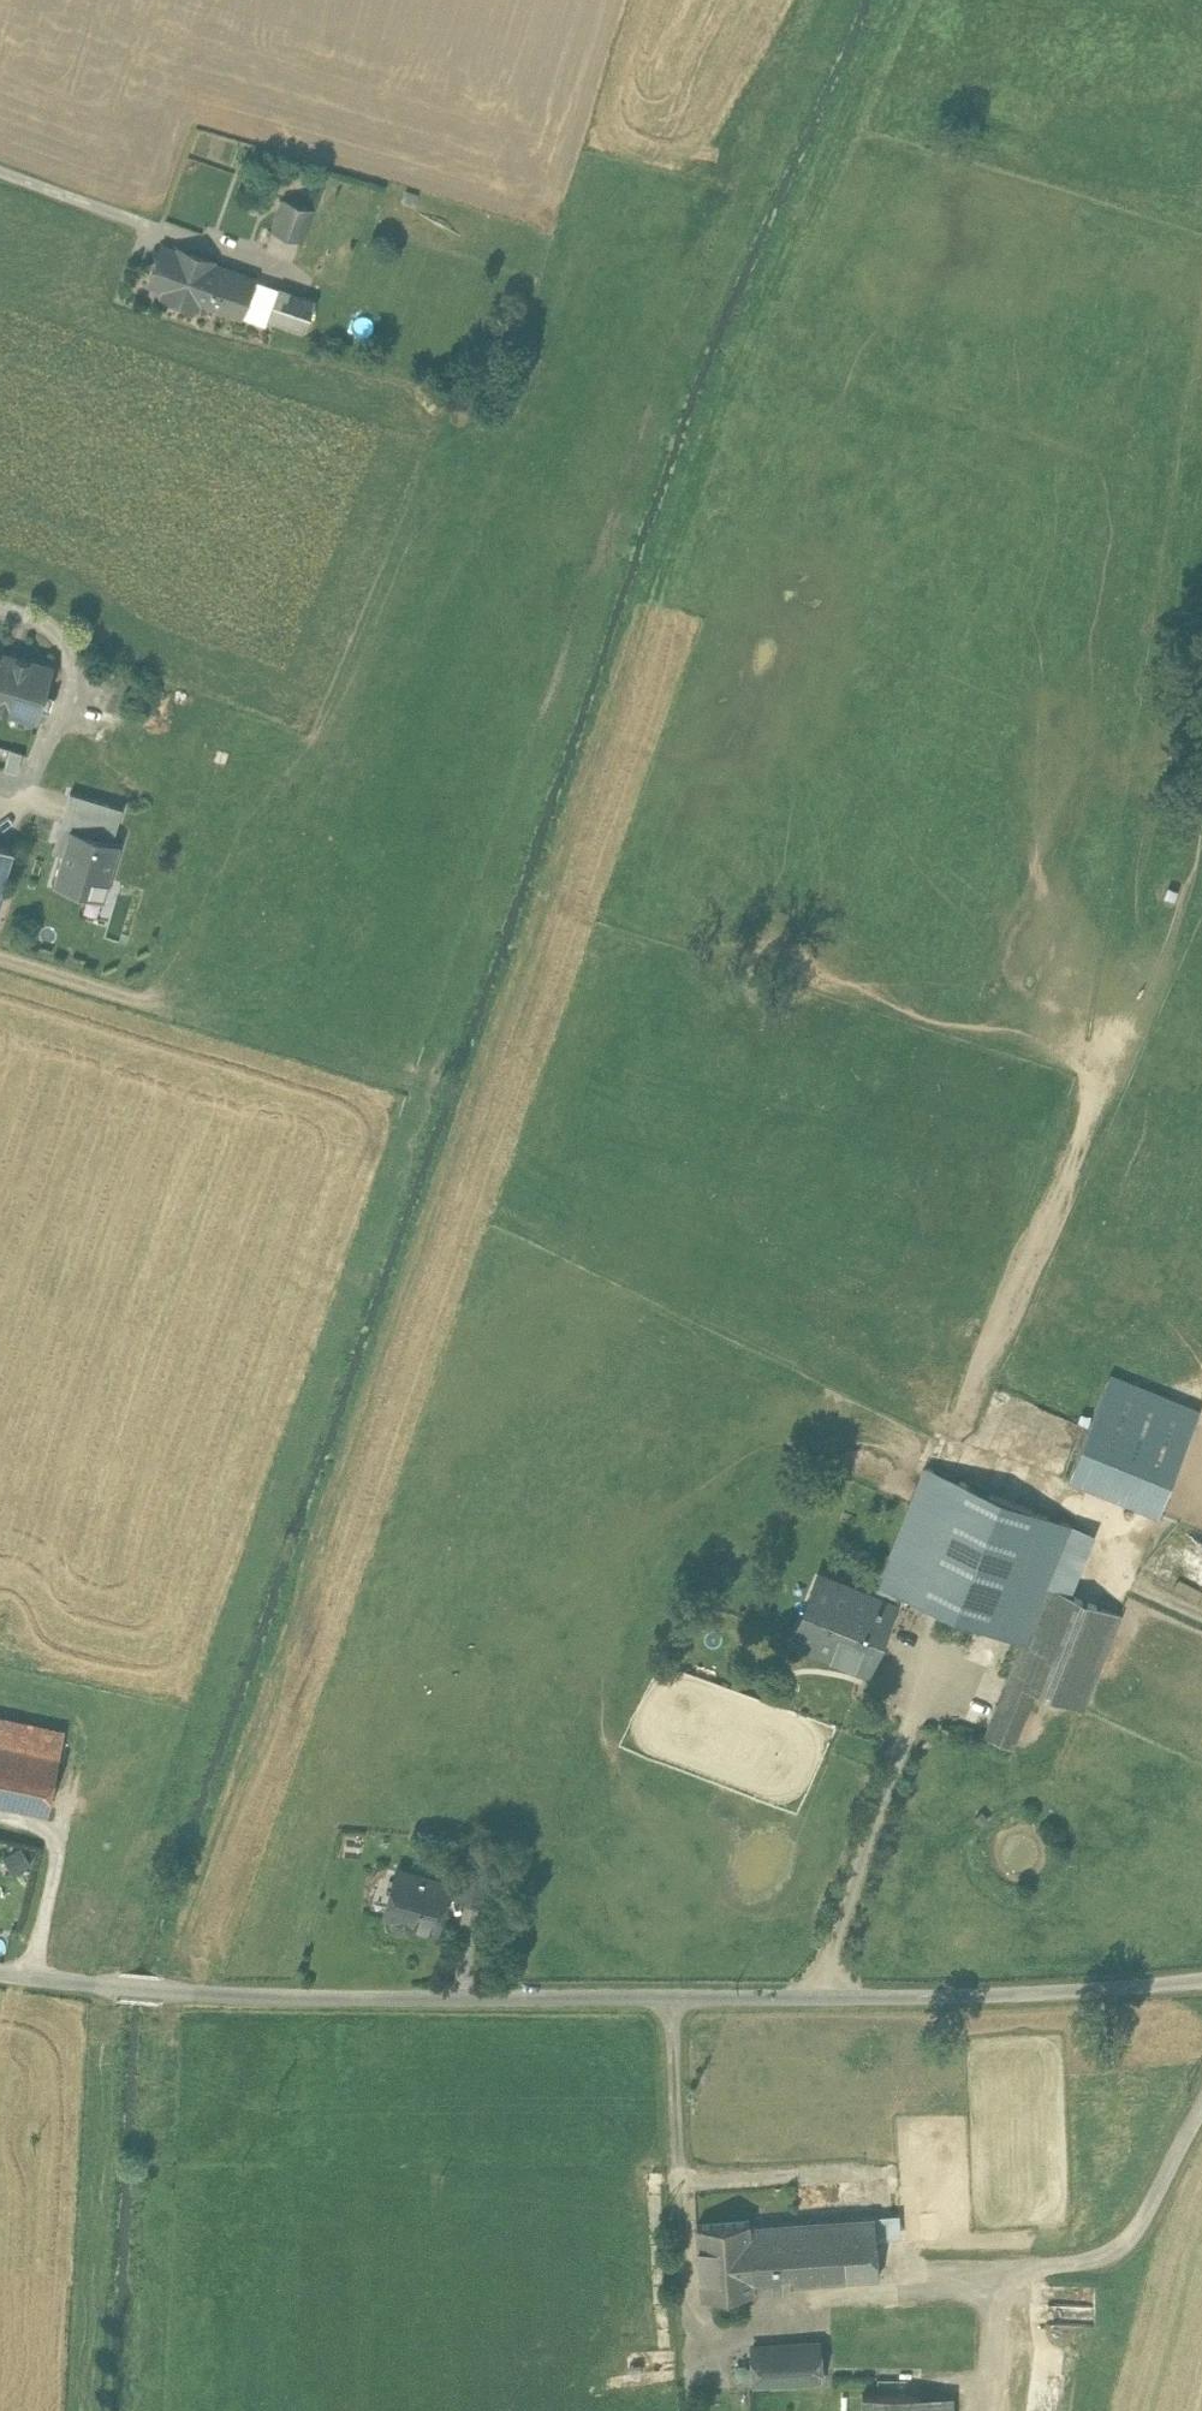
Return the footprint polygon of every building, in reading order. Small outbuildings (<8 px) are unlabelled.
[(312,207),(285,198),(274,229),(301,239),(312,207)] [(214,259),(180,247),(178,250),(162,244),(149,281),(151,282),(153,278),(176,287),(172,298),(197,307),(200,300),(207,302),(221,265),(213,262),(214,259)] [(257,278),(221,265),(207,302),(243,316),(257,278)] [(315,299),(279,286),(268,318),(304,331),(315,299)] [(3,652),(0,664),(0,703),(36,714),(50,666),(3,652)] [(9,742),(0,741),(0,760),(6,761),(9,742)] [(11,744),(6,765),(17,768),(23,747),(11,744)] [(52,847),(62,850),(70,825),(113,838),(123,805),(70,789),(52,847)] [(62,850),(54,877),(105,893),(121,840),(113,838),(70,825),(62,850)] [(0,843),(0,892),(14,847),(0,843)] [(1200,1411),(1109,1375),(1069,1476),(1160,1512),(1200,1411)] [(1073,1523),(925,1465),(879,1581),(900,1590),(1025,1639),(1026,1640),(1048,1584),(1073,1523)] [(874,1594),(818,1572),(792,1638),(869,1669),(895,1602),(900,1590),(879,1581),(874,1594)] [(1120,1613),(1048,1584),(1026,1640),(1025,1639),(1010,1676),(1037,1687),(1083,1706),(1120,1613)] [(1037,1687),(1010,1676),(988,1731),(1015,1742),(1037,1687)] [(0,1714),(0,1740),(60,1753),(65,1728),(0,1714)] [(48,1810),(60,1753),(0,1740),(0,1800),(48,1810)] [(16,1869),(32,1861),(23,1843),(6,1851),(16,1869)] [(450,1881),(397,1867),(384,1913),(393,1915),(394,1923),(411,1927),(416,1922),(437,1927),(450,1881)] [(875,2215),(750,2224),(754,2289),(791,2287),(791,2282),(879,2276),(875,2215)] [(749,2219),(697,2223),(702,2293),(754,2290),(754,2289),(750,2224),(749,2219)] [(819,2340),(776,2343),(779,2380),(822,2377),(819,2340)] [(776,2343),(752,2345),(755,2382),(779,2380),(776,2343)] [(864,2392),(864,2410),(954,2410),(954,2393),(864,2392)]
